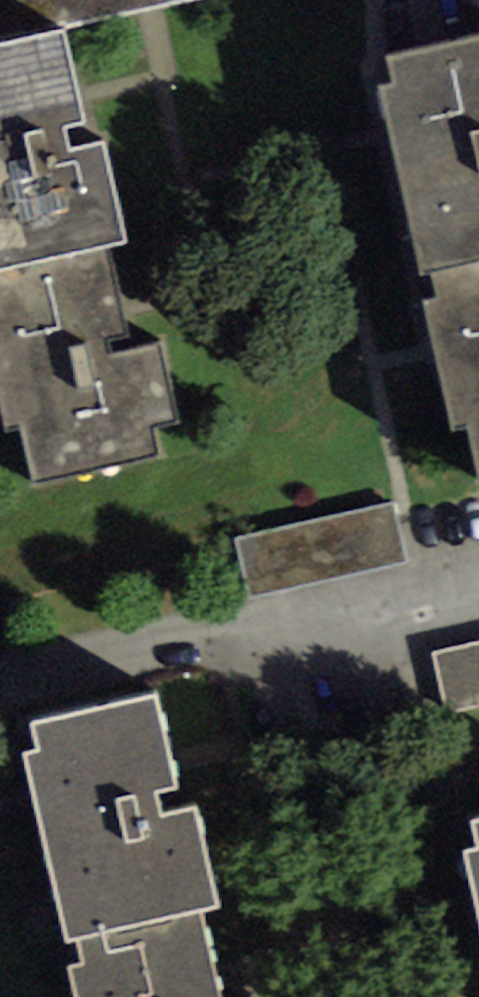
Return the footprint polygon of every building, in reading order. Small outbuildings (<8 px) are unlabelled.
[(108,245),(128,241),(104,146),(70,151),(65,127),(84,123),(60,32),(0,45),(0,271),(108,245)] [(420,277),(431,274),(478,263),(478,35),(384,57),(392,85),(375,88),(420,277)] [(0,271),(0,398),(9,436),(20,434),(31,483),(160,453),(155,430),(180,424),(161,341),(132,348),(108,245),(0,271)] [(431,274),(437,300),(423,303),(450,427),(468,423),(478,472),(478,263),(431,274)] [(242,533),(257,595),(413,559),(398,497),(242,533)] [(478,706),(478,643),(437,653),(448,713),(478,706)] [(24,754),(68,942),(79,939),(198,913),(217,905),(195,806),(161,814),(158,792),(175,788),(156,694),(32,723),(40,751),(24,754)] [(466,856),(478,914),(478,853),(466,856)] [(79,939),(85,966),(71,969),(77,996),(217,996),(198,913),(79,939)]
